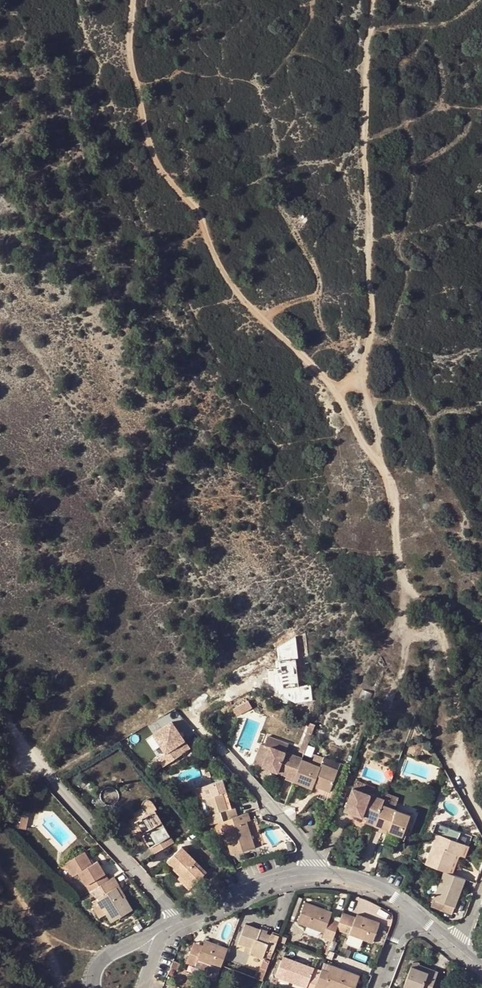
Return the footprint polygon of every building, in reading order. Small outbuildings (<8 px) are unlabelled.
[(249,701),(233,709),(237,716),(253,708),(249,701)] [(177,720),(147,735),(156,754),(157,753),(162,765),(192,750),(177,720)] [(264,745),(271,747),(286,753),(289,744),(268,736),(264,745)] [(263,768),(271,747),(264,745),(261,743),(253,763),(263,768)] [(217,756),(208,746),(195,750),(203,759),(217,756)] [(302,759),(303,759),(286,753),(271,747),(263,768),(288,777),(287,779),(294,782),(302,759)] [(324,757),(315,753),(312,763),(321,767),(323,764),(324,757)] [(302,759),(294,782),(313,789),(314,786),(330,792),(339,770),(323,764),(321,767),(312,763),(302,759)] [(235,808),(231,809),(223,781),(197,789),(200,800),(206,799),(211,815),(205,817),(208,826),(222,821),(238,816),(235,808)] [(182,783),(177,785),(181,795),(192,791),(191,786),(184,788),(182,783)] [(382,805),(384,800),(353,788),(345,811),(362,817),(363,813),(377,819),(382,805)] [(399,797),(387,793),(384,800),(382,805),(395,809),(399,797)] [(395,809),(382,805),(377,819),(374,826),(403,836),(411,815),(395,809)] [(28,824),(30,813),(24,811),(21,823),(28,824)] [(151,847),(170,836),(156,811),(137,822),(151,847)] [(238,816),(222,821),(232,855),(255,848),(250,830),(247,822),(251,821),(248,813),(238,816)] [(368,819),(366,823),(374,826),(377,819),(363,813),(362,817),(368,819)] [(438,834),(458,842),(461,832),(437,823),(434,832),(438,834)] [(250,830),(255,848),(260,846),(254,829),(250,830)] [(457,854),(461,856),(465,846),(466,845),(458,842),(438,834),(426,864),(445,872),(449,873),(457,854)] [(151,847),(155,854),(174,843),(170,836),(151,847)] [(197,862),(182,848),(167,862),(182,876),(187,881),(190,879),(195,884),(205,875),(194,865),(197,862)] [(79,872),(87,885),(105,874),(97,862),(92,865),(85,852),(66,863),(74,876),(79,872)] [(207,872),(197,862),(194,865),(205,875),(207,872)] [(449,873),(445,872),(432,906),(442,910),(444,903),(455,907),(465,879),(449,873)] [(87,885),(91,891),(99,887),(109,880),(105,874),(87,885)] [(190,890),(195,884),(190,879),(187,881),(182,876),(179,879),(190,890)] [(119,886),(114,877),(109,880),(99,887),(104,895),(98,899),(107,914),(112,923),(133,910),(125,897),(122,899),(115,888),(119,886)] [(125,897),(119,886),(115,888),(122,899),(125,897)] [(100,918),(107,914),(98,899),(91,903),(100,918)] [(329,922),(330,918),(332,913),(305,903),(298,923),(325,933),(323,938),(332,941),(333,940),(336,930),(338,926),(329,922)] [(444,903),(442,910),(452,914),(455,907),(444,903)] [(342,915),(341,918),(338,926),(336,930),(372,943),(380,924),(357,915),(355,919),(342,915)] [(338,926),(341,918),(335,916),(334,920),(330,918),(329,922),(338,926)] [(273,953),(279,937),(272,934),(271,936),(267,934),(260,931),(260,930),(245,924),(239,941),(247,943),(246,947),(252,949),(250,954),(262,959),(266,951),(273,953)] [(221,969),(222,966),(228,949),(205,940),(203,946),(201,952),(192,949),(187,963),(195,967),(198,961),(221,969)] [(338,942),(333,940),(332,941),(329,951),(334,952),(338,942)] [(201,952),(203,946),(195,943),(192,949),(201,952)] [(334,952),(329,951),(326,958),(332,960),(335,953),(334,952)] [(320,975),(313,973),(314,969),(283,957),(276,977),(306,987),(315,987),(320,975)] [(181,963),(174,960),(169,974),(176,976),(181,963)] [(413,963),(411,966),(428,973),(429,969),(413,963)] [(322,969),(320,975),(315,987),(355,987),(360,976),(331,965),(329,971),(322,969)] [(429,969),(428,973),(411,966),(404,987),(405,987),(432,987),(438,972),(429,969)]
